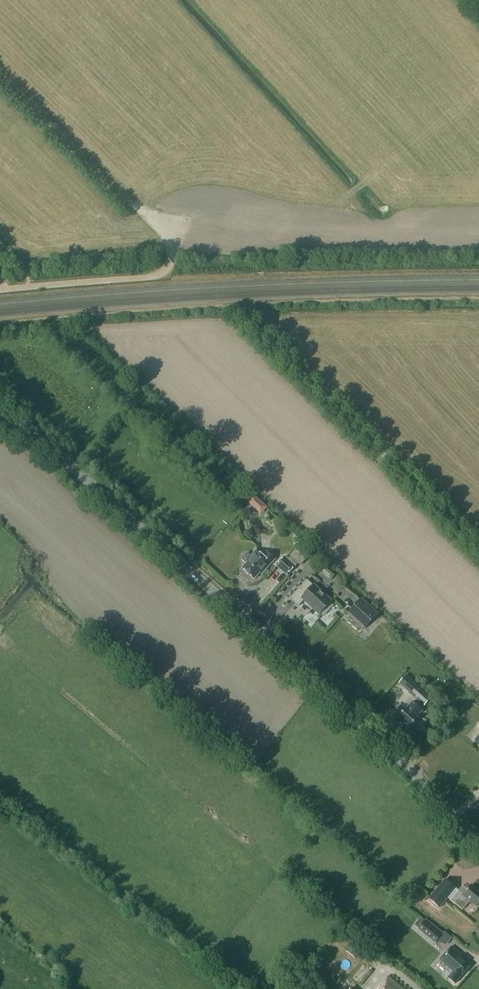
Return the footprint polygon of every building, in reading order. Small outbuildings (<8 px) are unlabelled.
[(257,509),(262,504),(255,498),(250,504),(257,509)] [(311,553),(302,544),(291,556),(300,565),(311,553)] [(265,570),(275,559),(267,552),(263,556),(256,550),(251,556),(252,557),(242,568),(254,579),(264,569),(265,570)] [(282,570),(287,575),(295,566),(285,557),(277,566),(282,570)] [(298,605),(303,600),(319,614),(332,601),(314,585),(313,585),(307,580),(290,598),(298,605)] [(349,613),(365,628),(377,615),(361,599),(349,613)] [(432,698),(418,686),(411,694),(425,706),(432,698)] [(423,710),(413,701),(407,708),(399,717),(405,722),(404,723),(414,732),(420,726),(415,722),(418,718),(417,717),(423,710)] [(445,879),(429,898),(440,907),(456,888),(445,879)] [(478,891),(472,885),(464,895),(459,890),(451,900),(463,910),(470,901),(477,906),(478,903),(478,891)] [(419,927),(426,919),(421,916),(415,924),(419,927)] [(425,921),(418,928),(423,932),(435,942),(441,935),(429,925),(425,921)] [(445,930),(443,932),(436,941),(439,944),(440,942),(447,944),(453,936),(445,930)] [(365,946),(357,939),(347,952),(355,958),(365,946)] [(451,946),(440,959),(450,968),(454,971),(449,978),(455,983),(461,976),(471,965),(462,957),(463,956),(463,955),(451,946)] [(388,977),(378,988),(403,988),(388,977)]
